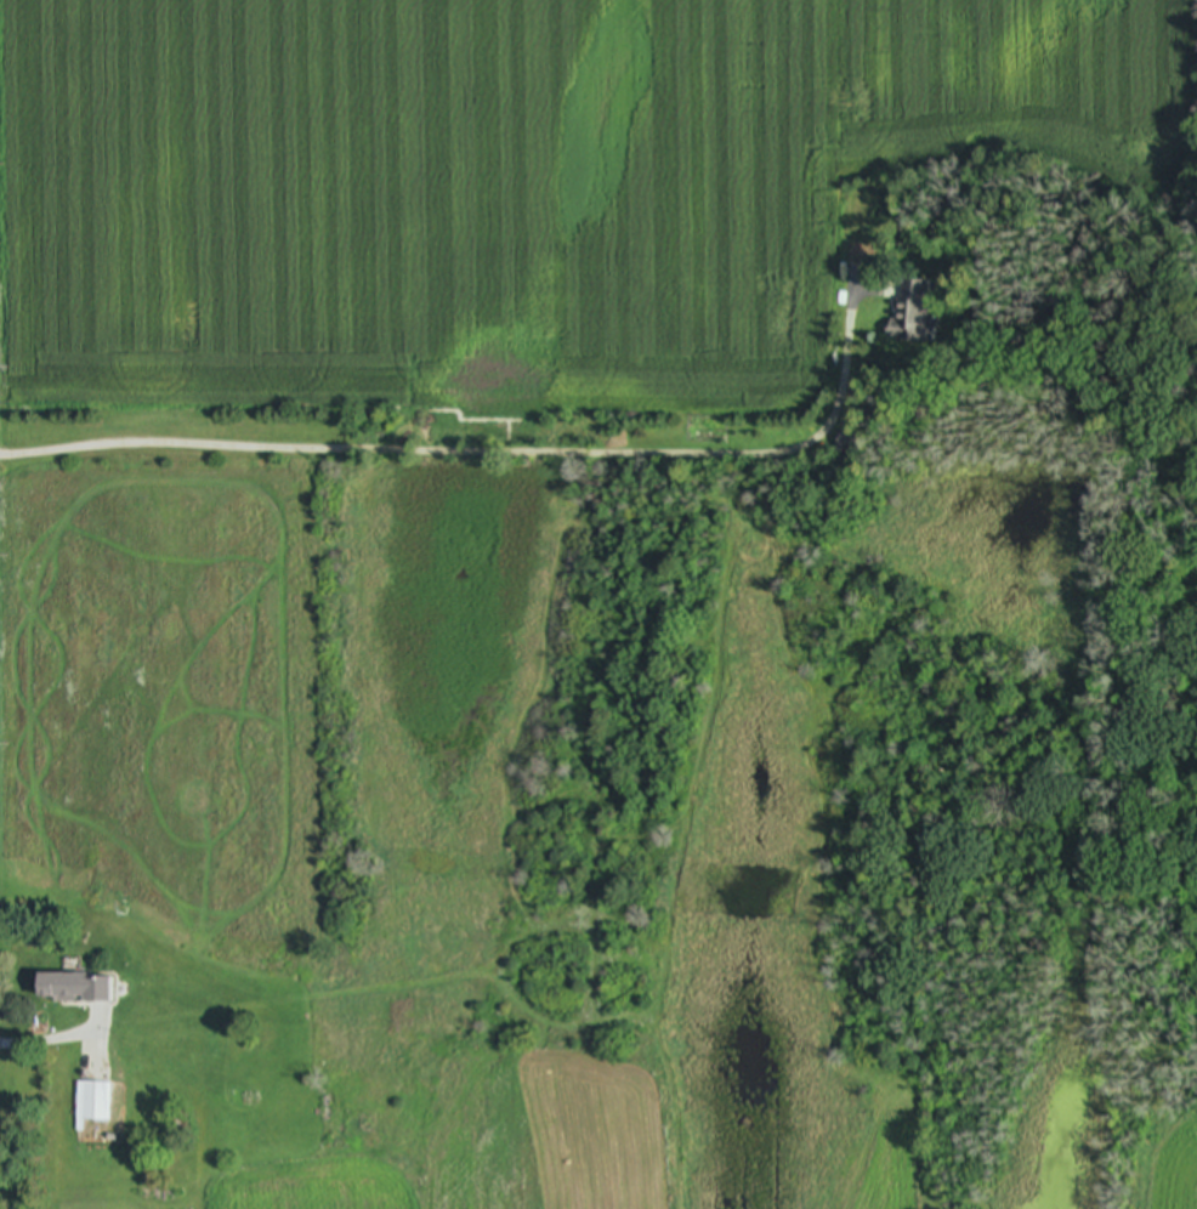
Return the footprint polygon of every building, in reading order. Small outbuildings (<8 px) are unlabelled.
[(889,321),(888,342),(926,343),(928,282),(900,281),(898,322),(889,321)] [(38,1002),(109,1003),(110,979),(38,978),(38,1002)] [(110,1085),(83,1085),(83,1123),(110,1123),(110,1085)]
